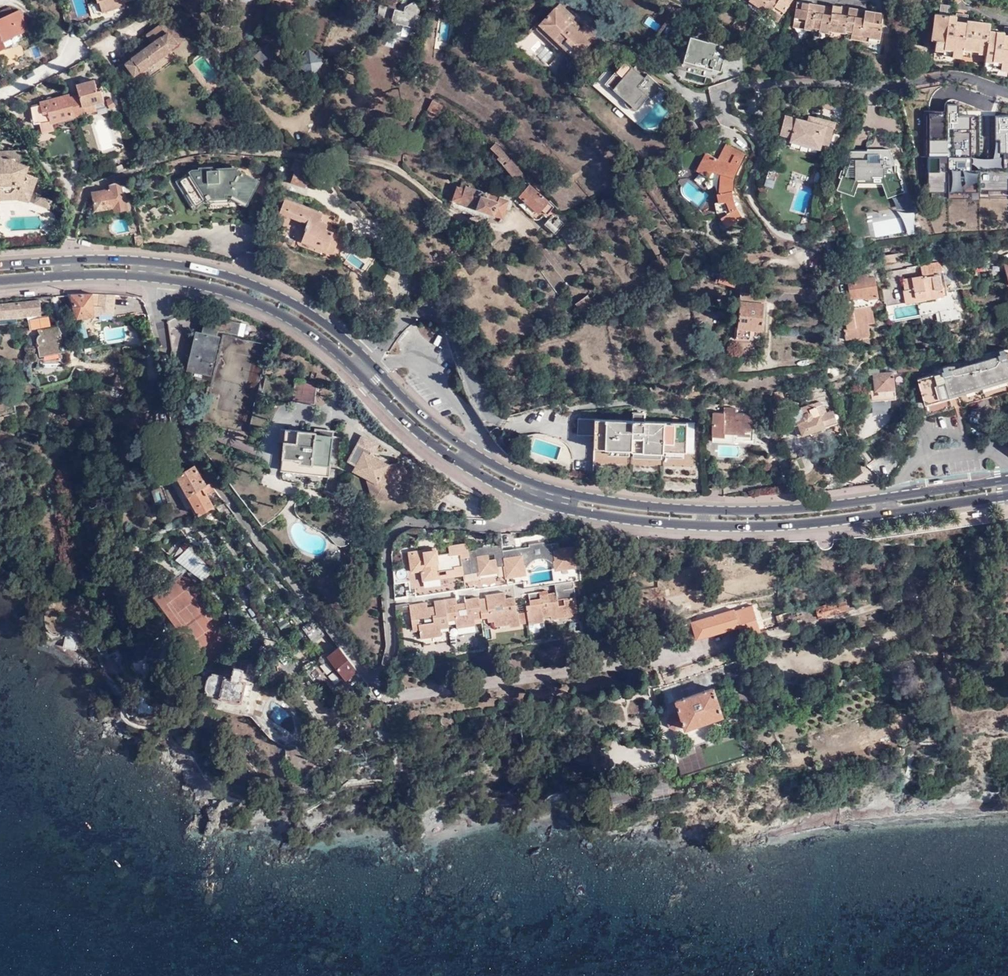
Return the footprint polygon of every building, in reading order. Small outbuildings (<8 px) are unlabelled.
[(100,11),(99,9),(97,0),(93,0),(86,2),(88,14),(100,11)] [(113,0),(97,0),(99,9),(112,5),(110,1),(113,0)] [(123,3),(122,0),(113,0),(110,1),(112,5),(99,9),(100,11),(123,3)] [(416,27),(419,14),(418,14),(420,6),(417,6),(419,0),(418,0),(411,0),(406,3),(403,5),(398,4),(397,1),(397,0),(383,0),(383,1),(382,2),(387,3),(386,6),(382,5),(380,21),(380,22),(389,25),(390,21),(416,27)] [(763,4),(770,8),(773,3),(782,8),(787,0),(765,0),(763,4)] [(822,2),(813,0),(803,0),(798,18),(810,21),(809,25),(814,27),(822,2)] [(562,2),(557,7),(571,21),(569,22),(588,41),(594,34),(585,25),(583,27),(575,20),(577,18),(562,2)] [(831,28),(837,6),(822,2),(814,27),(821,29),(821,31),(829,34),(831,28)] [(845,32),(851,7),(837,4),(837,6),(831,28),(836,30),(835,32),(844,34),(845,32)] [(571,21),(557,7),(537,27),(553,43),(557,40),(569,51),(566,54),(574,62),(590,44),(588,41),(569,22),(571,21)] [(858,39),(866,11),(851,7),(845,32),(851,33),(851,37),(858,39)] [(28,28),(20,9),(0,18),(0,49),(6,46),(3,40),(28,28)] [(880,15),(866,11),(858,39),(858,41),(876,46),(880,31),(876,30),(880,15)] [(958,16),(943,15),(941,45),(947,45),(946,55),(955,56),(956,50),(997,54),(996,62),(1007,63),(1007,32),(1006,32),(1006,29),(999,28),(1000,21),(983,20),(983,22),(974,21),(966,20),(966,18),(958,17),(958,16)] [(172,34),(167,27),(163,21),(147,33),(153,41),(132,56),(133,56),(126,62),(134,73),(169,49),(171,47),(166,39),(172,34)] [(174,23),(167,27),(172,34),(166,39),(171,47),(185,37),(174,23)] [(685,62),(722,72),(728,50),(720,48),(721,45),(710,42),(710,43),(692,37),(685,62)] [(267,43),(255,55),(265,65),(277,54),(267,43)] [(133,56),(132,56),(130,52),(123,57),(126,62),(133,56)] [(605,86),(629,108),(644,92),(651,98),(662,86),(648,73),(644,78),(626,61),(615,73),(609,67),(594,82),(602,89),(605,86)] [(78,92),(69,94),(73,109),(83,106),(85,111),(96,107),(94,100),(103,98),(100,86),(96,87),(93,77),(76,83),(78,92)] [(627,111),(629,108),(605,86),(602,89),(627,111)] [(69,94),(69,93),(40,101),(40,104),(31,106),(35,123),(39,122),(40,127),(52,124),(52,122),(76,117),(75,114),(73,109),(69,94)] [(433,99),(428,109),(438,115),(443,105),(433,99)] [(927,114),(928,196),(1007,196),(1007,117),(997,117),(997,112),(959,112),(959,104),(947,105),(947,114),(927,114)] [(834,124),(815,118),(813,124),(807,122),(785,115),(779,134),(791,137),(790,141),(818,149),(820,143),(828,145),(834,124)] [(496,142),(491,147),(499,156),(498,158),(515,176),(522,170),(496,142)] [(725,143),(718,156),(729,161),(734,154),(741,158),(744,152),(725,143)] [(827,152),(828,145),(820,143),(818,149),(827,152)] [(31,194),(36,177),(32,175),(33,171),(30,166),(20,162),(19,149),(0,151),(0,190),(16,189),(31,194)] [(729,161),(718,156),(717,158),(705,152),(696,170),(708,177),(711,171),(720,174),(718,192),(716,193),(717,201),(714,202),(717,210),(727,225),(742,215),(735,202),(732,191),(732,179),(735,170),(741,158),(734,154),(729,161)] [(872,177),(883,177),(889,194),(900,191),(901,194),(903,194),(901,186),(903,185),(901,180),(899,180),(897,173),(895,173),(895,168),(890,153),(880,153),(879,155),(867,155),(867,153),(850,153),(843,172),(841,171),(838,178),(841,180),(838,188),(851,192),(856,181),(871,181),(872,177)] [(306,172),(310,162),(295,158),(293,158),(290,169),(294,170),(290,180),(304,185),(308,176),(305,175),(306,172)] [(197,203),(209,197),(221,196),(227,195),(226,191),(231,190),(247,200),(258,180),(238,168),(225,169),(224,167),(194,168),(180,176),(197,203)] [(308,174),(308,175),(315,185),(323,180),(316,169),(308,174)] [(777,173),(769,169),(763,184),(772,187),(777,173)] [(122,193),(124,193),(126,192),(126,186),(129,185),(127,177),(119,180),(122,193)] [(119,180),(93,190),(95,208),(113,205),(113,207),(126,205),(124,193),(122,193),(119,180)] [(452,200),(503,217),(509,199),(501,197),(501,196),(486,190),(485,192),(461,184),(459,188),(457,187),(452,200)] [(554,207),(530,184),(520,195),(539,213),(542,210),(547,215),(554,207)] [(31,194),(16,189),(0,190),(0,199),(15,199),(29,201),(31,194)] [(35,202),(49,207),(51,199),(37,194),(35,202)] [(221,196),(209,197),(210,210),(172,212),(174,229),(211,227),(210,217),(222,217),(222,224),(252,222),(251,206),(221,206),(221,196)] [(321,220),(323,214),(284,198),(279,211),(307,222),(304,228),(306,229),(301,240),(333,253),(340,234),(326,229),(328,223),(321,220)] [(545,224),(554,233),(556,234),(565,224),(559,218),(553,224),(549,219),(545,224)] [(87,221),(84,233),(93,235),(96,222),(87,221)] [(882,250),(883,257),(902,254),(902,248),(882,250)] [(902,254),(883,257),(884,265),(904,262),(902,254)] [(932,274),(934,274),(945,273),(940,264),(930,265),(932,274)] [(923,279),(934,278),(934,274),(932,274),(930,265),(922,267),(923,279)] [(721,282),(736,287),(740,271),(725,267),(721,282)] [(846,293),(848,306),(871,303),(875,297),(878,297),(875,278),(869,279),(868,275),(854,277),(854,281),(849,282),(851,292),(846,293)] [(905,300),(944,294),(941,276),(934,278),(923,279),(923,281),(914,282),(914,279),(903,280),(905,291),(903,291),(905,300)] [(684,287),(678,289),(681,296),(687,295),(684,287)] [(749,303),(751,291),(743,290),(742,302),(749,303)] [(766,292),(751,291),(749,303),(742,302),(736,337),(750,339),(752,330),(756,330),(762,331),(766,292)] [(92,293),(67,293),(76,317),(93,315),(94,313),(96,311),(100,314),(106,314),(106,306),(93,306),(93,295),(92,293)] [(47,295),(48,304),(62,302),(60,294),(47,295)] [(945,297),(944,294),(905,300),(906,304),(916,302),(917,304),(936,301),(936,299),(945,297)] [(106,306),(106,314),(113,313),(115,296),(93,295),(93,306),(106,306)] [(596,308),(588,296),(576,304),(585,316),(596,308)] [(871,303),(848,306),(848,309),(866,306),(873,305),(878,297),(875,297),(871,303)] [(41,311),(40,300),(0,303),(0,315),(41,311)] [(866,306),(848,309),(849,314),(846,314),(848,329),(846,329),(847,339),(871,336),(869,323),(875,322),(873,305),(866,306)] [(949,321),(959,319),(958,313),(956,313),(952,306),(946,309),(949,321)] [(218,329),(234,334),(237,322),(227,320),(226,317),(215,315),(215,318),(205,316),(201,331),(196,330),(191,349),(194,350),(190,366),(210,371),(219,335),(216,334),(218,329)] [(916,377),(922,399),(914,401),(917,413),(925,410),(923,403),(954,394),(1007,379),(1007,351),(916,377)] [(919,369),(918,360),(899,362),(900,371),(919,369)] [(897,366),(895,364),(880,366),(879,363),(867,364),(866,374),(873,373),(873,376),(869,376),(869,390),(871,389),(872,400),(896,398),(895,389),(896,389),(894,371),(898,371),(897,366)] [(277,379),(266,376),(263,389),(274,392),(277,379)] [(296,379),(293,401),(314,403),(316,382),(296,379)] [(810,435),(819,432),(818,429),(836,422),(836,420),(837,419),(836,416),(834,415),(833,411),(828,413),(826,409),(824,410),(822,405),(811,408),(810,405),(802,407),(803,408),(791,412),(799,436),(809,432),(810,435)] [(752,440),(752,429),(751,429),(752,412),(734,412),(735,407),(723,406),(723,412),(713,412),(712,441),(729,441),(729,439),(752,440)] [(14,412),(0,416),(0,421),(16,417),(14,412)] [(637,423),(577,421),(576,438),(594,439),(594,451),(606,452),(606,457),(629,458),(629,453),(632,453),(631,459),(661,459),(662,454),(662,453),(664,453),(664,458),(682,459),(682,452),(685,452),(685,424),(637,423)] [(332,438),(337,438),(337,437),(320,434),(320,433),(286,428),(281,469),(311,473),(312,462),(328,464),(332,438)] [(172,443),(164,442),(169,456),(176,453),(173,444),(172,443)] [(861,454),(869,465),(876,459),(868,449),(861,454)] [(352,469),(365,476),(377,481),(381,497),(396,493),(394,486),(409,482),(402,459),(388,463),(362,450),(352,469)] [(326,475),(328,464),(312,462),(311,473),(326,475)] [(179,474),(190,494),(210,482),(195,464),(179,474)] [(855,465),(847,474),(854,480),(862,471),(855,465)] [(377,481),(365,476),(373,500),(381,497),(377,481)] [(190,494),(201,513),(215,506),(208,494),(216,489),(210,482),(190,494)] [(165,488),(155,490),(157,505),(168,504),(165,488)] [(182,538),(170,549),(201,582),(213,571),(182,538)] [(407,552),(410,567),(420,565),(421,570),(411,571),(415,597),(457,591),(455,575),(463,574),(465,589),(473,588),(473,590),(524,582),(522,574),(524,574),(525,569),(527,565),(532,561),(538,559),(543,558),(547,560),(552,563),(555,565),(557,569),(574,567),(571,547),(559,549),(558,543),(502,551),(501,545),(482,548),(482,547),(476,548),(476,550),(467,551),(466,543),(448,546),(448,553),(435,555),(434,549),(407,552)] [(457,591),(465,589),(463,574),(455,575),(457,591)] [(573,580),(564,582),(564,588),(556,589),(556,593),(548,594),(549,598),(540,599),(540,595),(539,593),(528,594),(530,606),(526,607),(528,623),(544,621),(543,617),(550,615),(550,618),(573,615),(573,612),(577,611),(573,580)] [(395,606),(395,611),(408,610),(411,629),(419,628),(419,631),(420,638),(440,635),(440,628),(447,627),(447,621),(447,618),(454,617),(454,620),(455,628),(474,624),(474,619),(473,616),(480,615),(480,613),(486,613),(487,617),(487,622),(493,621),(494,626),(509,623),(510,626),(519,625),(518,612),(516,613),(514,598),(505,598),(504,594),(485,597),(485,600),(478,600),(477,598),(464,600),(465,603),(456,604),(455,599),(433,602),(434,608),(426,609),(425,603),(408,606),(408,604),(395,606)] [(848,609),(845,599),(816,607),(819,617),(848,609)] [(759,633),(751,605),(691,622),(696,639),(738,627),(741,638),(759,633)] [(803,616),(801,610),(776,617),(778,623),(784,622),(783,619),(797,615),(798,617),(803,616)] [(237,618),(228,623),(234,634),(243,630),(237,618)] [(302,628),(312,642),(324,633),(314,620),(302,628)] [(346,680),(358,671),(339,647),(328,655),(346,680)] [(263,664),(249,662),(249,664),(242,663),(241,669),(239,669),(239,671),(235,673),(231,673),(228,674),(227,677),(213,673),(209,675),(205,686),(207,690),(240,700),(246,681),(252,682),(256,670),(261,671),(263,664)] [(733,694),(737,709),(765,700),(758,676),(735,684),(735,682),(729,683),(724,668),(658,690),(663,705),(676,701),(678,712),(670,714),(667,720),(669,727),(675,729),(684,727),(685,728),(721,715),(715,700),(733,694)] [(669,792),(667,781),(649,784),(651,795),(669,792)] [(628,787),(612,789),(613,801),(630,798),(628,787)]
